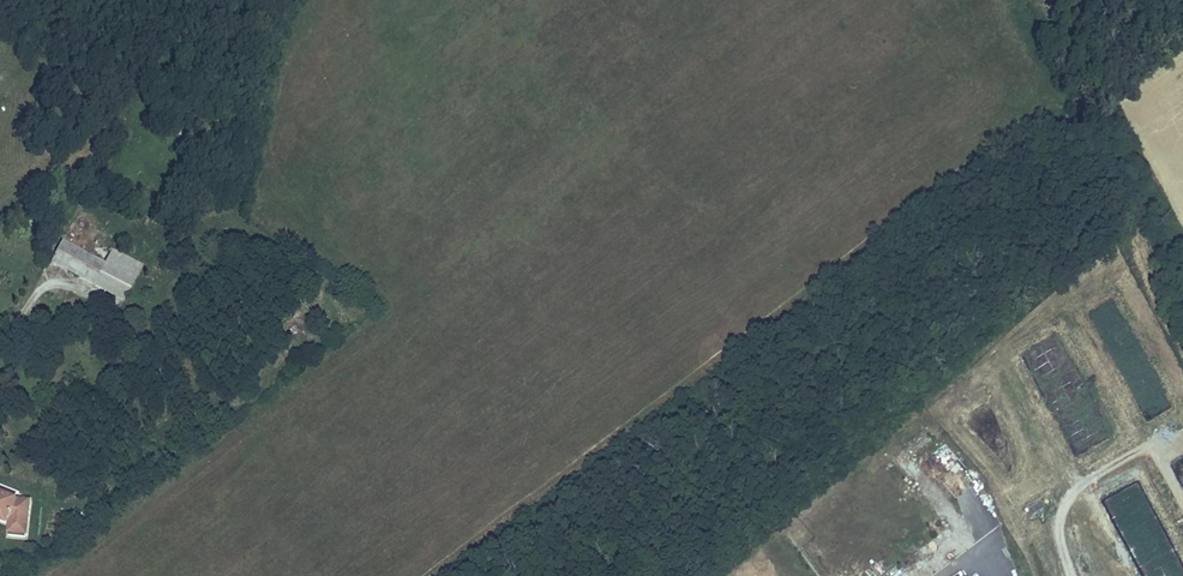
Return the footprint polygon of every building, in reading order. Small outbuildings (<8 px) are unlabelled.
[(53,262),(97,285),(109,263),(64,240),(53,262)] [(929,465),(933,466),(936,460),(951,468),(958,455),(940,445),(929,465)] [(8,525),(5,532),(22,537),(34,500),(0,490),(0,522),(8,525)]
